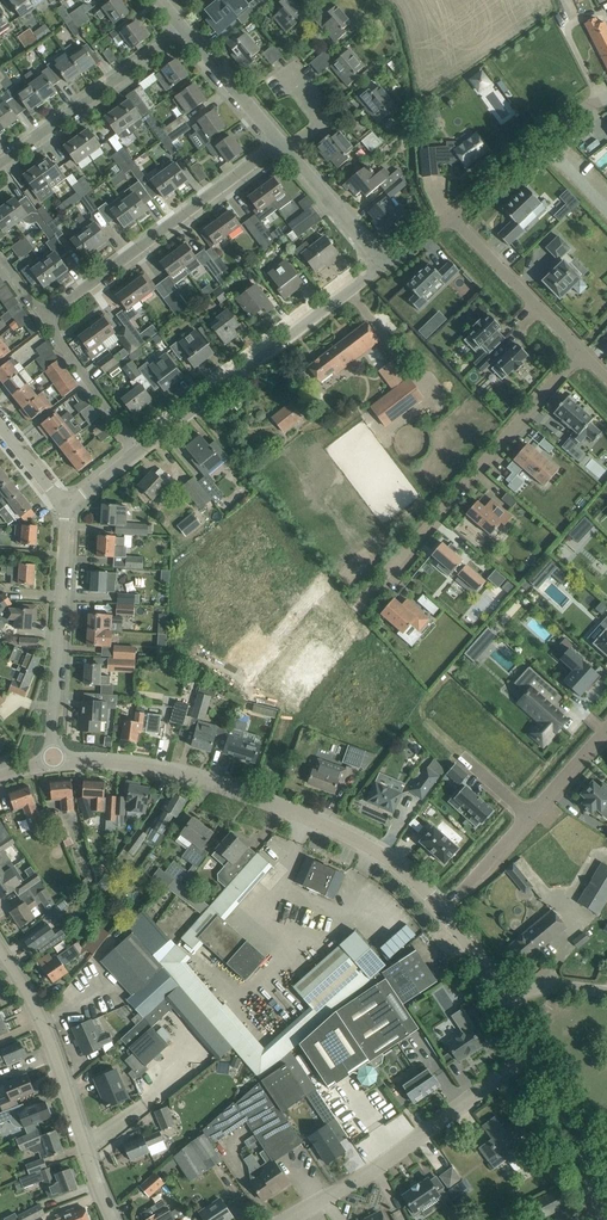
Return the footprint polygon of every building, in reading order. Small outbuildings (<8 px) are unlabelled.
[(15,9),(22,19),(36,9),(30,0),(10,0),(15,9)] [(36,9),(48,1),(50,4),(56,0),(30,0),(36,9)] [(119,21),(128,14),(119,0),(114,0),(96,13),(100,19),(108,13),(115,23),(119,21)] [(237,18),(235,16),(248,5),(243,0),(219,0),(206,11),(216,23),(212,26),(219,34),(237,18)] [(267,0),(253,0),(249,3),(256,11),(268,1),(267,0)] [(282,9),(273,17),(286,33),(297,23),(294,20),(302,13),(291,0),(283,0),(278,4),(282,9)] [(335,42),(344,35),(346,33),(343,29),(350,22),(335,4),(327,11),(327,10),(314,21),(321,28),(322,27),(335,42)] [(56,10),(66,25),(73,20),(69,15),(63,5),(56,10)] [(69,15),(73,20),(85,12),(81,6),(69,15)] [(10,27),(0,12),(0,34),(10,27)] [(85,12),(73,20),(78,28),(90,19),(85,12)] [(604,22),(599,25),(596,18),(585,24),(600,55),(606,51),(606,28),(604,22)] [(78,28),(73,20),(66,25),(75,37),(81,32),(78,28)] [(125,39),(132,49),(150,36),(139,20),(129,27),(125,22),(109,34),(113,40),(115,38),(118,44),(125,39)] [(40,40),(52,33),(47,24),(35,31),(40,40)] [(33,47),(33,46),(34,47),(40,43),(30,29),(23,33),(33,47)] [(260,50),(252,41),(245,33),(242,36),(239,32),(225,43),(233,53),(231,55),(244,70),(255,61),(252,57),(260,50)] [(23,33),(17,37),(27,51),(33,47),(23,33)] [(91,46),(95,52),(101,48),(97,42),(91,46)] [(64,49),(69,57),(82,76),(83,75),(82,74),(94,65),(95,66),(96,66),(89,56),(93,53),(87,44),(83,47),(76,51),(71,44),(64,49)] [(273,45),(268,49),(278,60),(283,56),(273,45)] [(110,64),(117,60),(109,48),(102,53),(110,64)] [(271,65),(278,60),(268,49),(262,54),(271,65)] [(331,55),(326,49),(310,63),(314,69),(331,55)] [(347,86),(357,79),(359,77),(355,73),(363,67),(348,50),(340,57),(336,61),(335,61),(336,60),(331,55),(314,69),(319,75),(332,64),(330,66),(347,86)] [(82,76),(69,57),(56,66),(53,61),(46,66),(48,68),(58,82),(64,78),(68,83),(81,74),(82,76)] [(176,60),(155,76),(166,91),(187,76),(176,60)] [(27,79),(26,80),(44,104),(44,103),(43,102),(55,93),(56,94),(58,94),(52,86),(58,82),(48,68),(41,73),(43,75),(36,80),(31,71),(24,76),(27,79)] [(476,76),(471,80),(479,91),(481,89),(489,83),(482,72),(476,76)] [(15,88),(13,86),(6,91),(12,99),(17,95),(29,111),(42,102),(43,104),(44,104),(26,80),(15,88)] [(194,85),(184,92),(173,100),(184,115),(190,111),(205,101),(194,85)] [(364,93),(362,91),(355,96),(378,123),(397,107),(394,104),(395,103),(380,85),(371,92),(369,89),(364,93)] [(155,107),(147,95),(141,86),(134,91),(144,105),(149,111),(155,107)] [(128,100),(116,109),(133,133),(139,129),(143,122),(145,120),(161,141),(167,137),(162,130),(152,116),(149,111),(144,105),(136,111),(128,100)] [(0,105),(0,124),(4,129),(16,120),(18,122),(19,121),(5,102),(0,105)] [(105,117),(112,127),(120,139),(128,137),(133,133),(116,109),(105,117)] [(213,111),(203,118),(192,127),(196,133),(206,146),(214,140),(211,136),(224,127),(213,111)] [(167,137),(186,122),(181,116),(162,130),(167,137)] [(191,129),(186,122),(167,137),(172,143),(191,129)] [(101,147),(95,139),(88,129),(76,138),(89,156),(101,147)] [(353,148),(347,141),(339,131),(331,138),(329,135),(315,147),(326,160),(329,157),(338,168),(349,159),(345,154),(353,148)] [(367,136),(367,137),(376,148),(386,140),(382,135),(378,138),(372,132),(367,136)] [(421,149),(420,149),(421,158),(437,156),(437,163),(447,163),(448,162),(454,161),(459,158),(465,166),(487,149),(476,134),(459,147),(455,142),(447,142),(447,147),(421,150),(421,149)] [(114,136),(108,140),(127,166),(133,161),(114,136)] [(218,146),(214,141),(214,140),(206,146),(214,158),(221,152),(228,162),(242,152),(231,136),(218,146)] [(177,151),(172,143),(167,137),(161,141),(171,155),(177,151)] [(376,148),(367,137),(361,141),(370,152),(376,148)] [(89,156),(76,138),(64,146),(77,164),(89,156)] [(591,153),(599,169),(606,165),(606,145),(591,153)] [(117,152),(111,156),(117,164),(112,169),(116,174),(121,170),(127,166),(117,152)] [(437,156),(421,158),(423,177),(439,175),(437,163),(437,156)] [(47,158),(35,167),(48,184),(54,180),(57,185),(66,179),(63,174),(56,164),(53,166),(47,158)] [(172,160),(160,169),(163,172),(176,190),(187,181),(180,171),(174,163),(172,160)] [(133,161),(127,166),(130,170),(137,181),(138,180),(146,191),(152,186),(149,182),(144,175),(133,161)] [(207,177),(200,167),(197,162),(190,167),(201,182),(207,177)] [(384,190),(400,177),(403,174),(398,168),(390,175),(384,168),(375,176),(366,165),(362,169),(357,164),(352,169),(356,174),(345,183),(356,196),(361,191),(366,197),(380,185),(384,190)] [(36,193),(48,184),(35,167),(24,175),(36,193)] [(163,172),(151,181),(164,198),(176,190),(163,172)] [(266,184),(261,188),(272,203),(277,209),(278,211),(293,200),(285,190),(283,192),(279,186),(281,184),(274,175),(264,182),(266,184)] [(83,177),(77,181),(87,196),(93,191),(83,177)] [(384,190),(391,198),(406,185),(400,177),(384,190)] [(81,200),(87,196),(77,181),(71,185),(81,200)] [(136,219),(137,218),(139,221),(146,216),(144,213),(147,211),(140,201),(148,194),(138,181),(124,192),(128,197),(122,202),(136,219)] [(518,225),(532,212),(536,216),(545,208),(540,204),(541,203),(526,187),(502,210),(513,220),(498,235),(508,246),(524,231),(518,225)] [(253,211),(255,214),(261,221),(277,209),(272,203),(261,188),(248,197),(256,208),(253,211)] [(560,220),(581,201),(569,188),(560,196),(567,203),(555,214),(560,220)] [(93,191),(87,196),(97,209),(103,205),(93,191)] [(87,196),(81,200),(91,214),(97,209),(87,196)] [(308,196),(298,203),(304,211),(314,204),(308,196)] [(36,223),(41,229),(47,224),(34,207),(28,211),(24,206),(21,205),(20,206),(15,198),(3,207),(16,224),(22,220),(26,223),(31,224),(36,223)] [(406,213),(400,206),(395,211),(385,199),(369,212),(370,212),(371,212),(379,222),(375,225),(385,236),(396,227),(393,224),(406,213)] [(111,210),(117,219),(124,228),(126,227),(129,228),(135,224),(133,221),(136,219),(122,202),(111,210)] [(34,207),(47,224),(52,220),(40,203),(34,207)] [(16,224),(3,207),(0,209),(0,239),(0,240),(7,235),(5,233),(16,224)] [(215,222),(226,237),(240,226),(229,211),(215,222)] [(255,214),(250,219),(271,246),(276,242),(263,224),(261,221),(255,214)] [(305,221),(300,215),(288,225),(292,231),(305,221)] [(83,231),(96,249),(98,252),(108,244),(108,242),(107,241),(108,240),(95,223),(96,223),(92,217),(86,222),(89,226),(83,231)] [(244,223),(251,233),(264,251),(271,246),(250,219),(244,223)] [(52,220),(47,224),(57,239),(63,234),(52,220)] [(310,228),(305,221),(292,231),(298,238),(310,228)] [(211,248),(212,247),(226,237),(215,222),(212,224),(210,222),(199,231),(211,248)] [(57,239),(47,224),(41,229),(51,243),(57,239)] [(94,250),(96,249),(83,231),(71,240),(84,258),(88,255),(88,256),(95,251),(94,250)] [(27,236),(25,237),(29,243),(36,237),(34,234),(32,232),(27,236)] [(25,237),(11,247),(15,253),(29,243),(25,237)] [(324,237),(311,247),(306,242),(294,252),(299,259),(303,256),(315,270),(329,259),(332,262),(339,256),(324,237)] [(563,262),(543,281),(560,299),(572,287),(579,294),(587,287),(580,280),(580,279),(578,277),(567,266),(572,261),(565,254),(570,249),(558,237),(546,248),(558,261),(560,259),(563,262)] [(201,265),(185,244),(184,244),(183,242),(177,247),(178,249),(173,253),(184,268),(189,274),(201,265)] [(34,249),(29,243),(15,253),(19,259),(34,249)] [(206,252),(213,261),(222,273),(228,269),(212,247),(211,248),(206,252)] [(54,253),(43,261),(56,279),(57,278),(59,281),(69,273),(67,271),(67,270),(60,261),(54,253)] [(167,257),(166,255),(156,262),(164,272),(166,270),(170,276),(168,277),(174,285),(189,274),(184,268),(173,253),(167,257)] [(40,257),(31,263),(21,271),(32,285),(38,280),(44,288),(48,285),(48,286),(55,281),(54,280),(56,279),(43,261),(40,257)] [(222,273),(213,261),(207,266),(220,283),(226,279),(222,273)] [(275,286),(277,289),(284,299),(303,284),(286,261),(269,275),(276,285),(275,286)] [(416,278),(407,286),(415,295),(409,301),(418,311),(428,301),(423,296),(439,280),(444,286),(459,271),(450,261),(438,273),(429,264),(421,272),(415,278),(416,278)] [(133,283),(129,286),(140,301),(151,292),(156,289),(155,287),(151,281),(143,271),(132,280),(133,283)] [(9,290),(4,283),(0,277),(0,297),(9,290)] [(120,288),(114,293),(116,295),(127,310),(124,312),(129,320),(137,315),(132,307),(140,301),(129,286),(122,291),(120,288)] [(273,308),(266,298),(256,286),(236,301),(249,318),(257,312),(261,317),(273,308)] [(220,304),(228,298),(220,288),(213,294),(220,304)] [(8,311),(19,304),(9,290),(0,297),(0,300),(8,311)] [(184,313),(189,309),(175,290),(169,294),(184,313)] [(184,313),(169,294),(163,299),(177,318),(184,313)] [(12,317),(17,323),(27,316),(19,304),(8,311),(0,317),(5,323),(12,317)] [(218,323),(212,328),(212,329),(218,335),(225,345),(238,335),(233,328),(236,326),(237,327),(240,325),(232,315),(228,310),(215,320),(218,323)] [(96,324),(91,327),(102,342),(114,333),(111,328),(110,327),(112,326),(104,315),(94,322),(96,324)] [(31,321),(27,316),(17,323),(21,329),(31,321)] [(475,329),(463,340),(474,352),(476,351),(478,354),(482,350),(488,356),(505,339),(505,338),(503,340),(497,335),(494,338),(491,336),(500,327),(489,316),(482,322),(480,320),(472,327),(475,329)] [(380,341),(373,332),(366,322),(307,367),(319,382),(332,373),(334,376),(380,341)] [(102,342),(91,327),(78,337),(89,351),(87,353),(93,360),(107,349),(102,342)] [(127,327),(116,336),(130,355),(141,346),(132,333),(127,327)] [(132,333),(141,346),(146,342),(137,329),(132,333)] [(185,356),(187,359),(195,368),(213,354),(196,331),(180,343),(176,342),(170,347),(180,359),(185,356)] [(152,337),(157,342),(162,338),(158,332),(152,337)] [(10,352),(0,339),(0,360),(10,352)] [(51,348),(46,342),(35,349),(40,356),(51,348)] [(528,355),(517,344),(491,369),(502,380),(513,369),(516,372),(523,365),(521,362),(528,355)] [(36,358),(45,370),(59,360),(51,348),(40,356),(36,358)] [(471,361),(476,367),(488,356),(482,350),(478,354),(471,361)] [(104,373),(106,371),(117,363),(110,353),(97,363),(104,373)] [(147,362),(139,368),(142,372),(141,373),(145,377),(155,391),(155,390),(160,386),(164,391),(178,381),(170,371),(175,366),(168,357),(165,353),(150,365),(147,362)] [(135,389),(131,392),(121,400),(133,415),(153,400),(145,390),(151,386),(141,373),(142,372),(139,368),(129,355),(120,362),(124,367),(122,368),(132,381),(130,382),(135,389)] [(476,367),(482,372),(493,361),(488,356),(476,367)] [(4,365),(0,368),(0,380),(4,385),(18,373),(13,366),(16,363),(13,358),(4,365)] [(45,370),(54,383),(68,373),(59,360),(45,370)] [(393,389),(406,378),(392,360),(379,371),(393,389)] [(118,363),(107,371),(112,378),(123,370),(118,363)] [(18,373),(4,385),(13,396),(27,385),(18,373)] [(63,397),(65,396),(78,387),(68,373),(54,383),(63,397)] [(385,427),(423,398),(409,379),(371,408),(385,427)] [(27,385),(13,396),(22,408),(37,396),(27,385)] [(80,412),(91,405),(81,391),(74,396),(79,403),(74,406),(79,413),(80,412)] [(47,411),(52,406),(42,392),(37,396),(22,408),(19,410),(25,418),(28,416),(31,419),(32,420),(46,409),(47,411)] [(562,447),(569,454),(578,443),(580,444),(580,443),(586,436),(593,441),(593,442),(597,439),(599,437),(599,436),(602,432),(601,432),(590,423),(593,419),(592,418),(592,419),(584,411),(577,404),(576,405),(568,398),(568,397),(561,404),(559,406),(559,407),(553,414),(554,414),(562,421),(561,421),(570,429),(570,428),(574,432),(571,435),(570,435),(570,436),(571,437),(562,447)] [(294,400),(272,418),(284,432),(301,418),(296,411),(300,408),(294,400)] [(84,418),(85,417),(95,410),(91,405),(80,412),(84,418)] [(51,436),(70,421),(74,418),(69,411),(61,418),(56,412),(41,424),(42,425),(38,427),(43,434),(47,431),(51,436)] [(51,436),(60,448),(75,436),(80,432),(83,430),(78,423),(74,426),(70,421),(51,436)] [(103,422),(92,430),(97,436),(107,428),(103,423),(103,422)] [(107,428),(97,436),(101,442),(112,435),(107,428)] [(191,461),(204,476),(228,457),(215,441),(209,446),(200,435),(185,448),(194,458),(191,461)] [(75,436),(60,448),(69,459),(84,448),(75,436)] [(544,487),(558,470),(527,444),(506,468),(512,473),(505,480),(510,484),(523,468),(544,487)] [(93,460),(84,448),(69,459),(79,471),(93,460)] [(10,480),(0,468),(0,488),(10,480)] [(144,493),(146,495),(147,494),(152,499),(163,488),(167,492),(176,483),(160,469),(155,475),(152,472),(139,486),(145,492),(144,493)] [(208,496),(193,478),(182,487),(200,509),(211,500),(208,496)] [(4,498),(0,501),(4,507),(6,505),(21,494),(10,480),(0,488),(0,492),(4,498)] [(208,496),(211,500),(215,505),(221,500),(214,492),(208,496)] [(512,508),(517,502),(506,493),(501,499),(512,508)] [(6,505),(4,507),(16,521),(21,517),(32,508),(21,494),(6,505)] [(466,514),(473,521),(472,522),(480,528),(481,527),(490,535),(501,523),(504,526),(512,517),(491,499),(484,508),(477,501),(466,514)] [(125,525),(126,508),(117,507),(118,506),(102,505),(101,524),(116,525),(125,525)] [(201,524),(192,513),(176,526),(186,537),(201,524)] [(132,523),(131,535),(132,535),(147,536),(147,534),(151,534),(152,526),(147,526),(147,524),(132,523)] [(596,525),(586,537),(593,544),(604,532),(596,525)] [(22,544),(36,545),(37,527),(23,526),(22,536),(17,536),(17,544),(22,544)] [(98,536),(97,556),(114,557),(123,558),(124,547),(125,538),(110,537),(98,536)] [(457,575),(477,592),(485,582),(466,565),(465,566),(461,562),(463,561),(454,554),(458,549),(450,543),(447,547),(442,543),(431,555),(440,563),(436,567),(448,577),(451,573),(452,573),(454,571),(458,574),(457,575)] [(126,561),(125,568),(143,569),(144,558),(126,557),(126,558),(126,561)] [(549,561),(530,583),(538,590),(550,575),(561,585),(568,577),(549,561)] [(19,584),(33,585),(35,565),(20,564),(20,565),(8,564),(7,575),(11,575),(11,584),(19,584)] [(495,570),(487,579),(498,588),(505,579),(495,570)] [(91,572),(90,592),(106,593),(106,592),(115,592),(116,581),(117,573),(91,572)] [(161,577),(161,587),(168,587),(169,583),(168,583),(169,578),(161,577)] [(508,581),(502,588),(508,594),(514,587),(508,581)] [(525,581),(520,587),(525,592),(530,586),(525,581)] [(12,604),(4,593),(0,595),(0,613),(12,604)] [(118,595),(117,604),(135,605),(135,596),(118,595)] [(435,606),(423,595),(417,601),(430,612),(435,606)] [(403,634),(406,630),(407,631),(409,629),(408,629),(411,625),(419,631),(429,619),(407,600),(401,605),(394,599),(381,614),(403,634)] [(595,610),(602,616),(606,610),(606,608),(601,603),(595,610)] [(6,626),(3,623),(16,624),(16,629),(19,629),(31,629),(31,621),(36,622),(37,606),(23,605),(22,610),(15,609),(12,604),(0,613),(0,630),(6,626)] [(135,605),(117,604),(117,614),(134,615),(135,605)] [(112,617),(112,616),(89,614),(88,630),(111,631),(122,632),(123,618),(112,617)] [(487,628),(470,647),(477,653),(483,647),(491,639),(493,641),(497,637),(487,628)] [(88,630),(87,646),(110,647),(111,631),(88,630)] [(594,644),(606,655),(606,630),(594,644)] [(574,646),(566,639),(559,646),(566,653),(560,659),(573,671),(564,682),(580,697),(592,685),(593,686),(602,678),(571,649),(574,646)] [(7,651),(4,658),(19,665),(17,670),(33,677),(41,657),(30,653),(28,652),(27,653),(20,650),(20,649),(10,645),(7,651)] [(135,660),(136,648),(115,647),(114,659),(135,660)] [(135,660),(114,659),(114,660),(108,660),(108,672),(135,673),(135,660)] [(7,679),(8,677),(13,679),(9,690),(25,697),(29,688),(28,687),(33,677),(17,670),(0,664),(0,676),(7,679)] [(86,665),(84,684),(96,685),(102,685),(101,694),(113,695),(113,685),(110,685),(110,677),(100,676),(101,666),(93,665),(86,665)] [(533,691),(531,690),(526,695),(527,696),(522,702),(546,724),(536,736),(532,733),(532,734),(537,738),(536,739),(539,742),(539,741),(544,745),(555,733),(556,734),(568,720),(563,715),(561,718),(558,715),(560,713),(552,706),(553,704),(558,703),(560,702),(562,699),(562,698),(562,697),(529,668),(522,676),(535,688),(533,691)] [(192,714),(191,717),(200,719),(205,720),(211,697),(198,693),(195,702),(194,708),(192,714)] [(100,732),(100,721),(107,722),(108,709),(116,709),(117,695),(113,695),(101,694),(96,694),(96,702),(84,701),(83,717),(79,716),(78,731),(100,732)] [(177,700),(171,722),(185,726),(191,705),(177,700)] [(246,704),(240,713),(256,719),(261,707),(246,704)] [(144,713),(137,712),(135,722),(124,720),(122,740),(137,742),(139,732),(142,732),(142,730),(146,730),(146,732),(159,733),(161,715),(148,713),(148,715),(144,714),(144,713)] [(218,740),(216,746),(225,749),(224,753),(254,762),(259,746),(257,745),(242,741),(245,732),(248,722),(235,718),(218,740)] [(226,729),(199,722),(192,747),(210,752),(214,739),(218,740),(226,729)] [(178,735),(185,737),(187,731),(180,729),(178,735)] [(348,745),(342,762),(358,768),(358,766),(363,768),(375,754),(348,745)] [(435,758),(428,767),(410,791),(422,799),(439,776),(444,770),(435,758)] [(316,769),(313,768),(308,783),(334,793),(338,780),(341,781),(341,782),(342,782),(346,769),(319,760),(316,769)] [(468,776),(455,764),(446,774),(460,786),(468,776)] [(73,799),(71,780),(50,782),(52,800),(61,800),(62,812),(74,811),(73,799)] [(82,798),(78,800),(85,820),(94,817),(92,811),(103,812),(104,798),(104,793),(105,781),(84,780),(83,792),(82,798)] [(126,783),(124,794),(128,794),(127,801),(124,801),(124,810),(145,814),(149,789),(140,787),(141,783),(128,781),(126,783)] [(599,787),(592,781),(580,795),(586,800),(581,805),(585,809),(587,811),(588,811),(592,814),(597,809),(601,813),(606,806),(606,786),(603,783),(599,787)] [(393,813),(396,806),(395,804),(400,794),(388,789),(388,788),(384,786),(384,787),(376,783),(374,788),(372,788),(368,798),(370,803),(373,805),(374,804),(375,804),(384,808),(385,810),(393,813)] [(29,786),(8,793),(12,805),(14,810),(23,807),(31,830),(36,829),(42,826),(54,823),(47,808),(37,812),(35,803),(33,797),(29,786)] [(456,792),(447,802),(457,811),(461,806),(465,809),(473,816),(471,817),(468,821),(476,828),(477,827),(477,826),(480,823),(482,824),(493,811),(465,786),(458,794),(456,792)] [(153,829),(146,840),(156,845),(163,835),(162,834),(172,816),(176,818),(180,811),(186,800),(174,793),(169,801),(167,799),(161,809),(162,810),(158,817),(157,816),(150,827),(153,829)] [(115,821),(116,797),(109,797),(107,821),(115,821)] [(116,797),(116,815),(124,815),(124,810),(124,801),(125,798),(116,797)] [(212,833),(193,819),(182,833),(193,842),(182,856),(197,867),(208,853),(201,848),(212,833)] [(63,820),(55,824),(63,841),(71,838),(63,820)] [(10,836),(0,821),(0,843),(10,836)] [(458,849),(433,827),(419,842),(444,864),(458,849)] [(124,849),(134,856),(148,836),(139,829),(124,849)] [(260,851),(270,860),(287,842),(277,832),(260,851)] [(223,842),(216,851),(228,862),(224,866),(218,873),(218,881),(226,887),(247,864),(240,858),(245,852),(248,849),(243,845),(231,833),(223,842)] [(15,844),(10,836),(0,843),(0,853),(0,876),(14,866),(4,850),(15,844)] [(245,981),(266,958),(224,920),(272,866),(257,853),(247,864),(226,887),(181,938),(196,951),(203,943),(245,981)] [(332,899),(343,874),(307,857),(295,883),(332,899)] [(166,872),(183,886),(192,874),(174,861),(166,872)] [(578,903),(597,915),(606,898),(606,866),(601,863),(578,903)] [(515,882),(522,876),(512,864),(505,870),(515,882)] [(0,876),(0,898),(1,898),(15,890),(14,889),(24,882),(28,889),(30,888),(41,881),(35,873),(24,881),(14,866),(0,876)] [(90,892),(94,887),(86,878),(82,881),(88,887),(86,888),(90,892)] [(57,906),(41,881),(30,888),(34,896),(37,895),(49,913),(57,906)] [(35,918),(29,910),(37,904),(32,897),(10,912),(20,928),(35,918)] [(49,913),(48,914),(52,920),(62,912),(57,906),(49,913)] [(520,965),(565,927),(552,911),(507,949),(520,965)] [(56,935),(48,924),(24,940),(32,952),(38,948),(42,953),(66,936),(62,930),(56,935)] [(324,1022),(380,971),(385,966),(373,952),(355,931),(293,987),(310,1006),(324,1022)] [(84,947),(87,950),(93,955),(105,940),(95,932),(84,947)] [(131,1020),(136,1025),(143,1018),(179,986),(159,962),(133,932),(101,962),(132,996),(127,1001),(138,1013),(131,1020)] [(578,948),(589,939),(583,932),(573,941),(578,948)] [(39,963),(38,964),(47,975),(53,983),(63,977),(68,973),(64,966),(79,956),(73,946),(57,957),(56,955),(52,957),(49,953),(48,954),(38,961),(39,963)] [(416,950),(382,973),(403,1005),(437,982),(416,950)] [(418,1028),(416,1025),(408,1012),(403,1005),(382,973),(380,971),(324,1022),(299,1044),(329,1088),(353,1072),(358,1073),(357,1077),(361,1084),(369,1085),(376,1081),(377,1073),(374,1068),(382,1063),(383,1055),(382,1053),(409,1035),(418,1028)] [(224,1007),(210,1021),(233,1048),(243,1060),(260,1079),(277,1064),(264,1048),(226,1005),(224,1007)] [(299,1044),(324,1022),(310,1006),(264,1048),(277,1064),(291,1051),(299,1044)] [(463,1033),(447,1044),(451,1051),(458,1061),(468,1054),(467,1052),(471,1049),(472,1052),(482,1045),(477,1038),(480,1036),(470,1022),(471,1021),(462,1007),(460,1008),(461,1009),(451,1016),(463,1033)] [(8,1032),(0,1015),(0,1036),(8,1032)] [(120,1039),(133,1053),(145,1066),(169,1045),(143,1018),(136,1025),(120,1039)] [(83,1024),(72,1028),(84,1055),(95,1050),(102,1047),(103,1047),(102,1045),(111,1041),(112,1041),(108,1033),(106,1035),(98,1038),(91,1020),(83,1024)] [(8,1066),(19,1062),(17,1059),(25,1055),(20,1042),(1,1050),(0,1051),(0,1062),(5,1060),(8,1066)] [(272,1161),(273,1160),(301,1141),(302,1143),(303,1143),(282,1112),(307,1095),(316,1090),(291,1051),(277,1064),(260,1079),(261,1081),(235,1104),(233,1103),(203,1130),(212,1144),(246,1121),(272,1161)] [(132,1078),(145,1066),(133,1053),(124,1061),(133,1070),(128,1073),(132,1078)] [(446,1063),(452,1059),(448,1053),(442,1057),(446,1063)] [(439,1086),(428,1069),(419,1074),(416,1070),(402,1079),(411,1092),(408,1094),(414,1103),(428,1094),(428,1095),(429,1095),(428,1094),(430,1092),(431,1093),(431,1092),(433,1090),(434,1091),(434,1090),(436,1088),(437,1089),(437,1088),(439,1086)] [(106,1105),(107,1107),(128,1098),(116,1070),(95,1079),(99,1090),(102,1089),(108,1104),(106,1105)] [(3,1110),(17,1104),(15,1099),(33,1092),(26,1074),(4,1083),(10,1096),(0,1100),(0,1104),(3,1110)] [(316,1090),(307,1095),(326,1123),(335,1117),(316,1089),(316,1090)] [(23,1104),(0,1113),(0,1124),(10,1120),(11,1123),(13,1125),(16,1127),(19,1127),(21,1128),(24,1127),(27,1133),(29,1132),(40,1128),(37,1122),(50,1117),(50,1116),(51,1114),(49,1108),(47,1108),(45,1102),(37,1105),(36,1104),(25,1108),(23,1104)] [(175,1125),(168,1106),(155,1112),(162,1130),(175,1125)] [(491,1139),(478,1148),(488,1161),(500,1152),(515,1172),(528,1162),(514,1142),(526,1133),(517,1120),(504,1129),(495,1116),(482,1126),(491,1139)] [(327,1126),(310,1138),(320,1153),(326,1163),(336,1157),(343,1152),(344,1151),(339,1144),(327,1126)] [(34,1153),(47,1150),(49,1157),(63,1152),(56,1130),(42,1135),(40,1128),(29,1132),(27,1133),(27,1134),(16,1139),(21,1151),(28,1148),(29,1151),(34,1153)] [(134,1140),(124,1145),(130,1160),(141,1156),(150,1152),(151,1152),(152,1156),(167,1149),(163,1140),(163,1139),(160,1131),(145,1138),(144,1136),(134,1140)] [(174,1157),(156,1173),(162,1179),(178,1164),(190,1182),(222,1160),(217,1154),(204,1134),(191,1142),(173,1157),(174,1157)] [(26,1165),(30,1175),(47,1168),(43,1158),(26,1165)] [(261,1168),(254,1158),(250,1158),(245,1161),(250,1167),(252,1183),(263,1200),(264,1200),(264,1199),(277,1190),(277,1191),(288,1183),(273,1160),(272,1161),(261,1168)] [(438,1177),(439,1178),(440,1177),(449,1190),(462,1180),(453,1167),(438,1177)] [(43,1181),(49,1197),(76,1187),(73,1178),(75,1177),(72,1169),(70,1170),(70,1169),(53,1176),(51,1168),(20,1180),(23,1188),(43,1181)] [(162,1179),(156,1173),(141,1186),(149,1196),(164,1182),(162,1179)] [(402,1195),(408,1204),(404,1207),(405,1208),(406,1207),(414,1218),(422,1212),(425,1216),(440,1206),(449,1219),(463,1219),(451,1199),(444,1188),(443,1187),(437,1191),(430,1180),(428,1178),(418,1185),(418,1184),(411,1188),(412,1189),(402,1195)] [(558,1188),(528,1205),(536,1219),(540,1219),(567,1205),(558,1188)] [(232,1217),(220,1199),(200,1213),(205,1219),(227,1219),(232,1217)] [(164,1201),(153,1208),(157,1214),(147,1219),(176,1219),(164,1201)] [(8,1218),(10,1219),(35,1219),(45,1214),(40,1204),(17,1216),(16,1214),(8,1218)] [(84,1208),(71,1213),(70,1211),(56,1216),(57,1219),(56,1219),(89,1219),(84,1208)]
